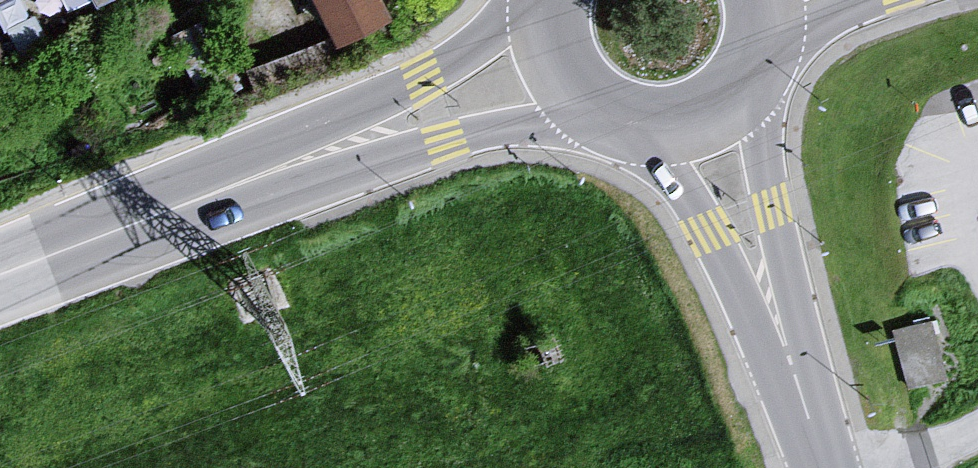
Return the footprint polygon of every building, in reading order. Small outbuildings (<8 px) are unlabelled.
[(329,62),(384,43),(375,6),(387,0),(299,0),(329,62)] [(931,318),(891,329),(906,388),(946,378),(931,318)]
